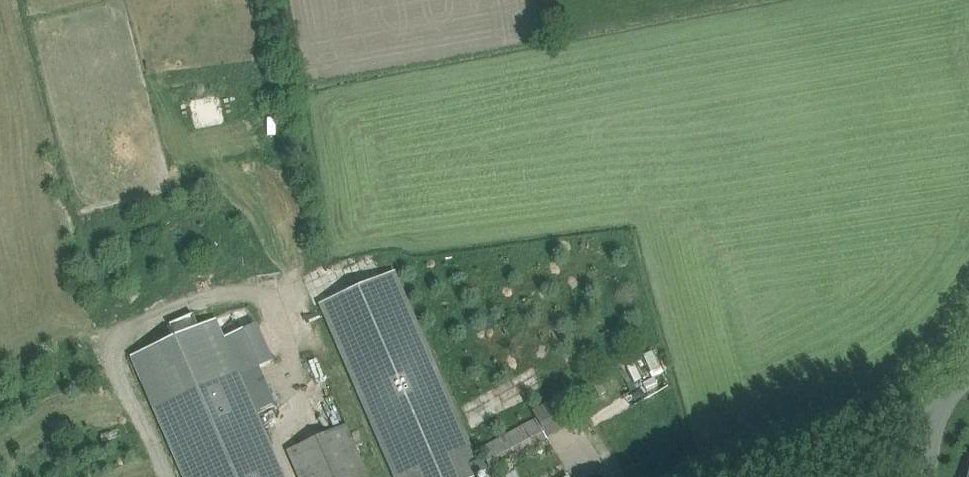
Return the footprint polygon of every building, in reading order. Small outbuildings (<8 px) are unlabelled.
[(470,466),(478,462),(396,271),(319,304),(393,476),(475,476),(470,466)] [(214,320),(198,327),(192,314),(169,325),(174,337),(129,356),(182,476),(283,476),(214,320)] [(546,438),(536,420),(480,450),(489,468),(546,438)] [(299,476),(368,476),(345,426),(287,451),(299,476)]
